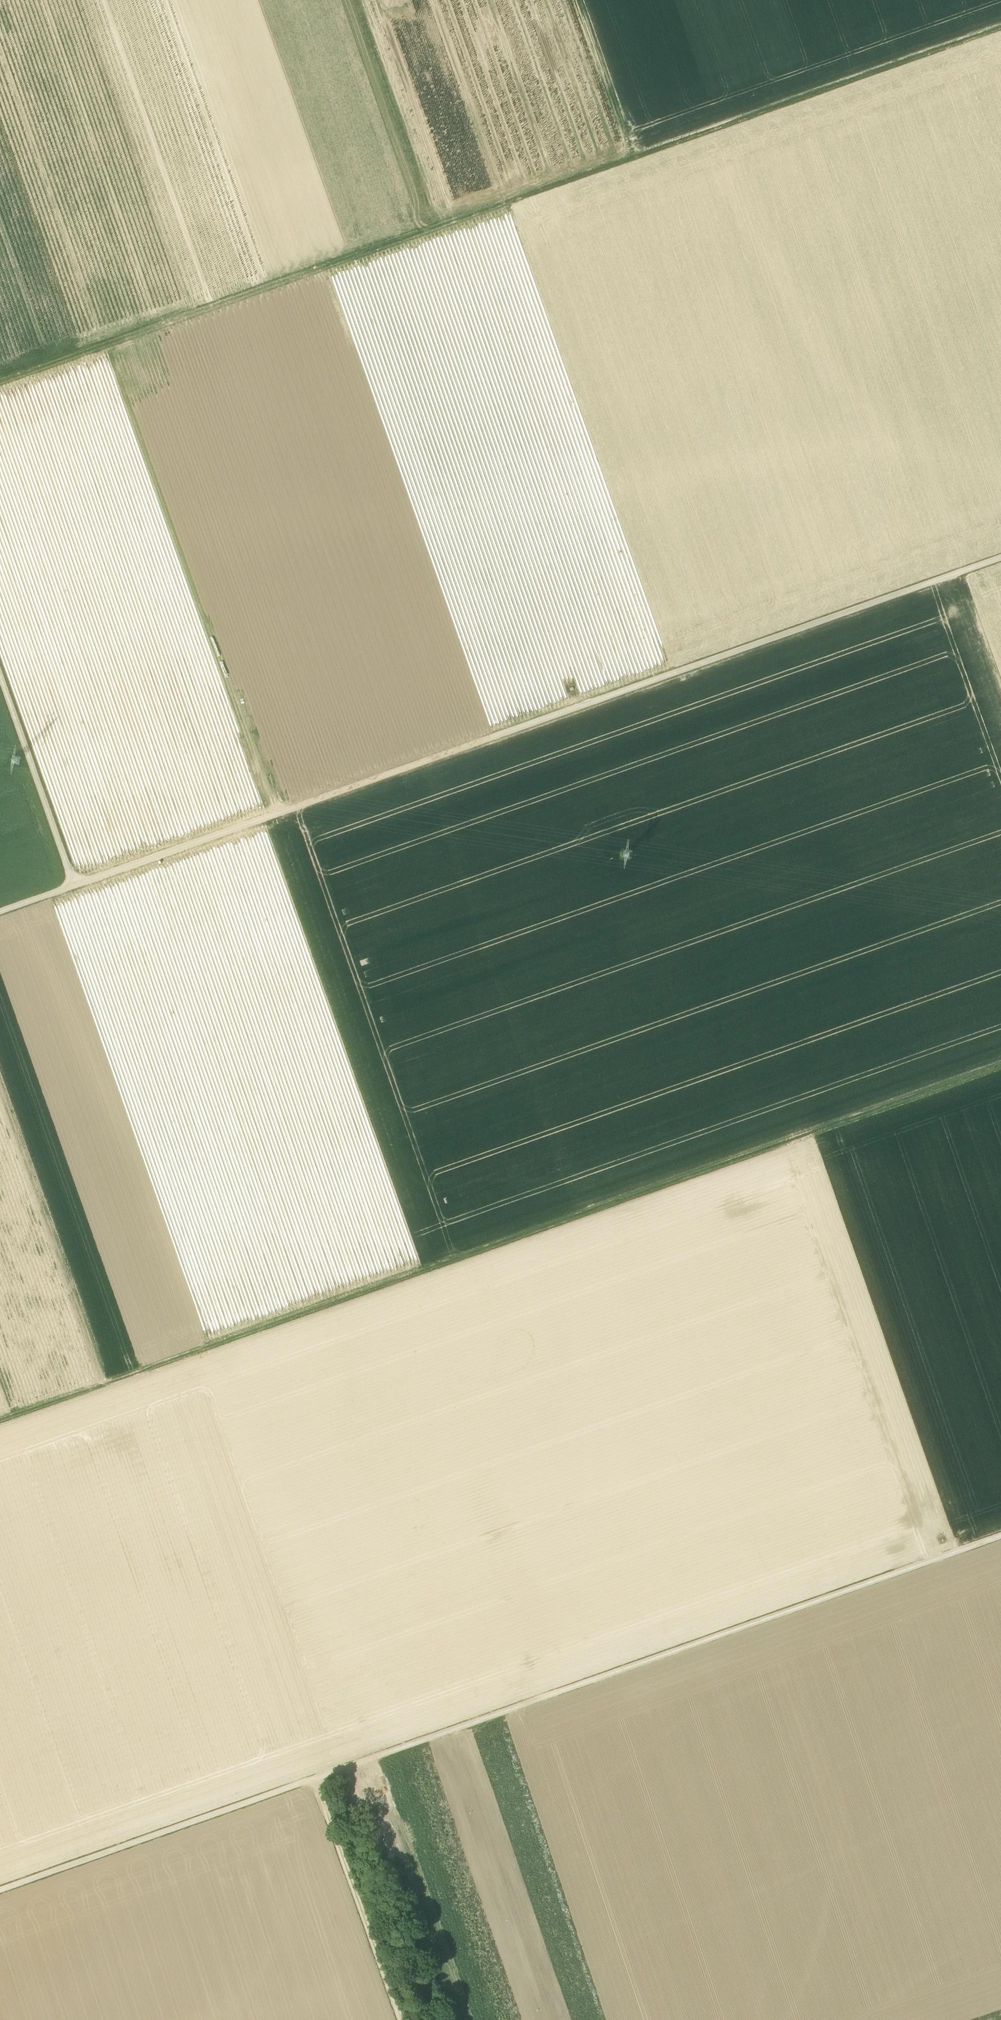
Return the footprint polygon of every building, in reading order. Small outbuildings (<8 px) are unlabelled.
[(961,584),(942,588),(945,600),(963,596),(961,584)]
